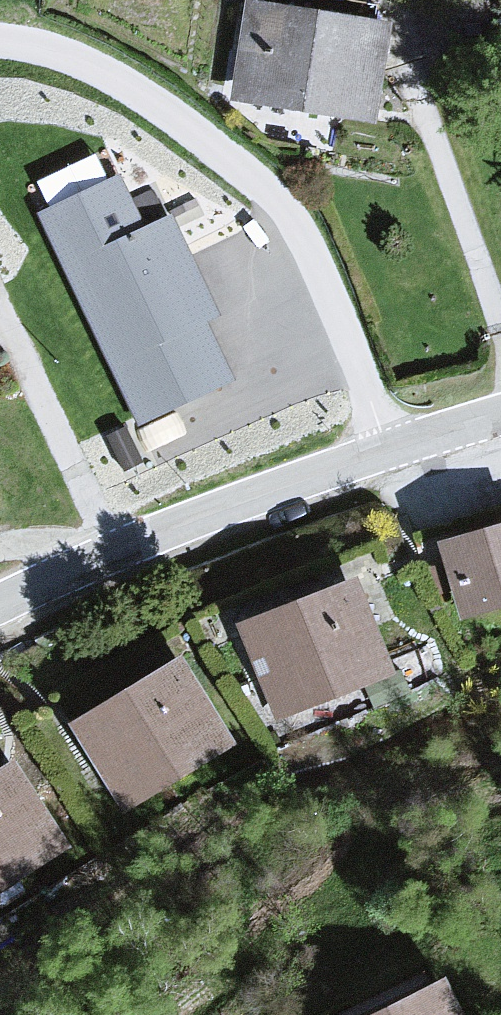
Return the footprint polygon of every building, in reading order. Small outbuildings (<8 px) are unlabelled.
[(386,34),(236,17),(225,110),(375,128),(386,34)] [(120,175),(39,213),(138,425),(235,380),(207,322),(220,316),(172,213),(144,226),(120,175)] [(439,558),(463,633),(500,621),(500,538),(439,558)] [(360,590),(238,639),(277,734),(399,684),(360,590)] [(178,667),(74,734),(135,828),(239,761),(178,667)] [(0,777),(0,904),(72,855),(13,769),(0,777)] [(387,1014),(464,1014),(450,985),(387,1014)]
